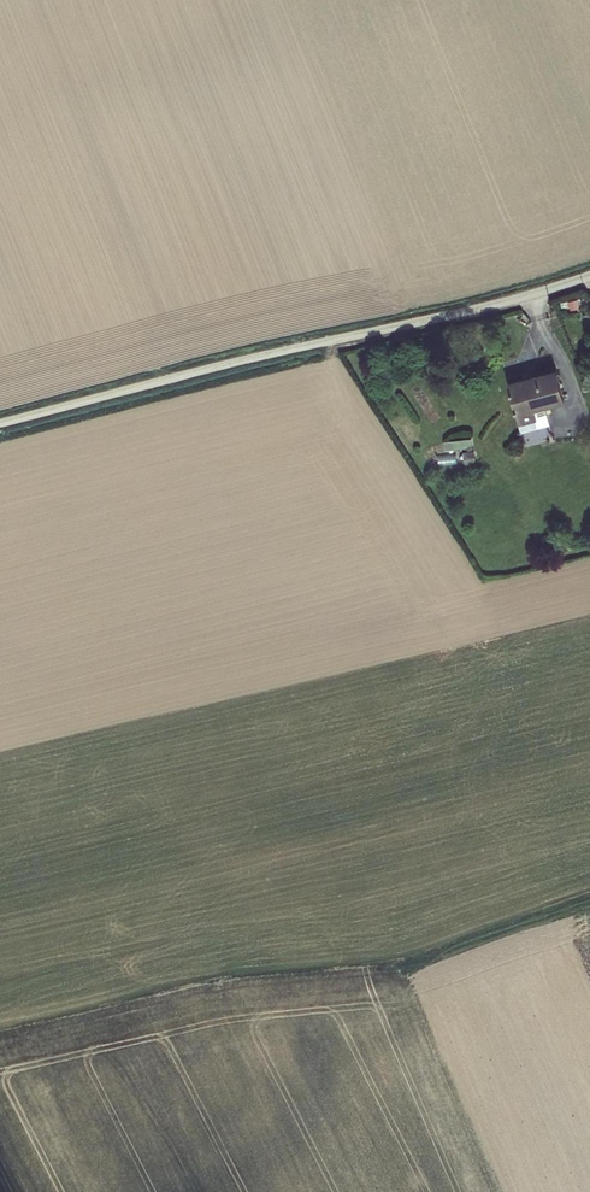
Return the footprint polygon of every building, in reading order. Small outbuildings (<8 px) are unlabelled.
[(560,364),(508,377),(519,419),(539,414),(537,403),(568,395),(560,364)] [(444,450),(471,445),(470,437),(443,441),(444,450)] [(463,464),(476,463),(475,451),(462,451),(463,464)]
